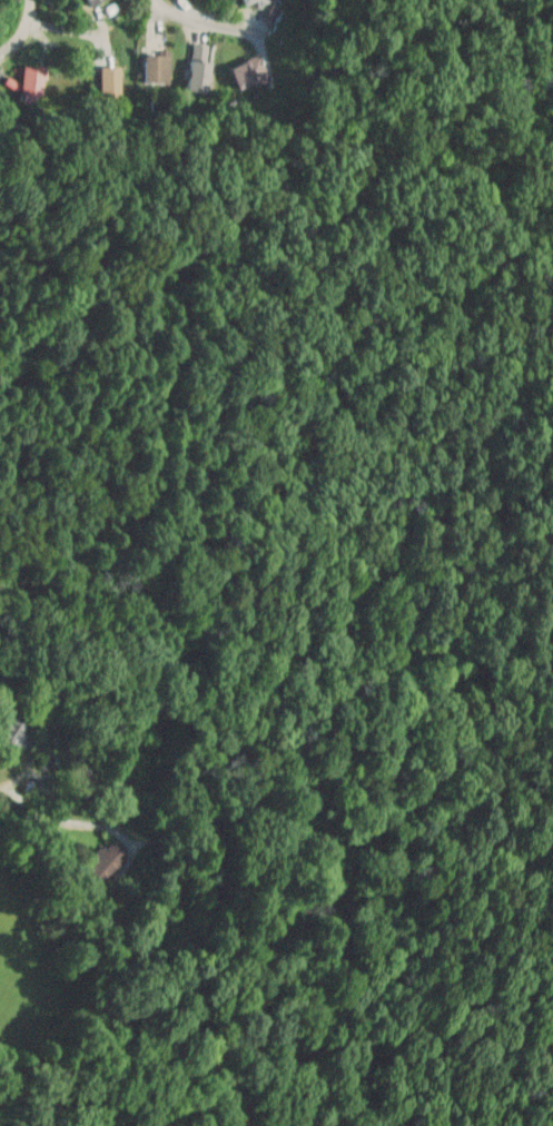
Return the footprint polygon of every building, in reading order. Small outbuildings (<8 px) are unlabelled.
[(213,44),(192,41),(185,90),(206,93),(213,44)] [(141,81),(166,84),(169,52),(145,49),(141,81)] [(267,86),(262,57),(237,62),(243,91),(267,86)] [(41,65),(21,65),(21,101),(41,101),(41,65)] [(118,65),(100,65),(100,88),(118,88),(118,65)]
